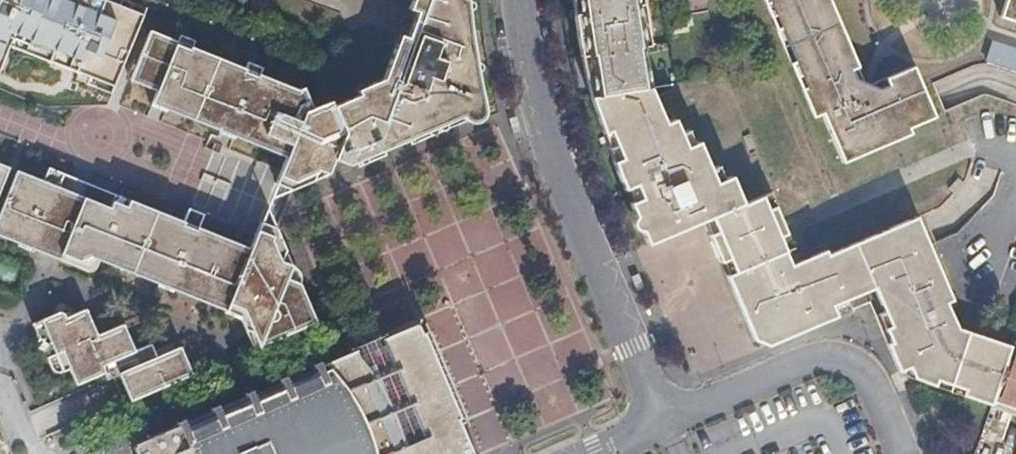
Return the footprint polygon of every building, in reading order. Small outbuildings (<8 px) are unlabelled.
[(7,42),(108,82),(129,29),(134,18),(136,13),(103,0),(0,0),(0,59),(7,42)] [(322,184),(330,181),(338,162),(357,169),(467,120),(474,121),(479,120),(483,114),(483,106),(478,102),(472,82),(463,35),(459,0),(395,0),(395,1),(401,3),(392,29),(385,26),(369,69),(344,80),(346,86),(327,93),(343,130),(322,184)] [(583,98),(638,89),(632,49),(640,47),(635,0),(567,0),(574,58),(583,98)] [(773,1),(809,89),(813,88),(846,163),(850,162),(887,146),(885,140),(937,118),(916,67),(875,85),(865,81),(843,33),(830,0),(775,0),(773,1)] [(999,16),(1015,22),(1015,0),(1005,0),(999,16)] [(150,29),(129,80),(162,92),(158,105),(288,156),(276,189),(293,197),(322,184),(343,130),(327,93),(313,100),(312,96),(301,99),(293,78),(288,80),(150,29)] [(757,349),(851,311),(848,301),(875,290),(887,315),(882,317),(894,348),(890,351),(900,375),(992,402),(1009,352),(1012,345),(956,327),(946,304),(953,301),(918,216),(828,255),(824,250),(792,265),(785,250),(779,237),(790,233),(776,201),(771,189),(746,199),(734,171),(728,173),(722,159),(715,162),(708,150),(696,154),(690,143),(680,146),(668,119),(655,123),(640,89),(638,89),(583,98),(596,137),(609,166),(644,246),(702,222),(757,349)] [(11,163),(16,149),(3,144),(0,152),(0,159),(11,163)] [(13,236),(37,175),(38,174),(11,163),(0,159),(0,230),(13,236)] [(37,175),(13,236),(13,237),(24,242),(49,180),(37,175)] [(74,191),(88,197),(93,182),(79,176),(74,191)] [(49,180),(24,242),(64,259),(88,197),(74,191),(49,180)] [(113,207),(88,269),(116,281),(122,265),(239,314),(252,346),(307,322),(278,259),(268,264),(252,257),(253,251),(202,229),(189,223),(118,193),(113,207)] [(88,197),(64,259),(88,269),(113,207),(88,197)] [(194,209),(189,223),(202,229),(207,214),(194,209)] [(278,259),(307,322),(316,318),(290,262),(276,231),(263,226),(253,251),(252,257),(268,264),(278,259)] [(179,344),(191,372),(252,346),(239,314),(122,265),(116,281),(212,321),(215,328),(179,344)] [(870,303),(890,351),(894,348),(882,317),(887,315),(875,290),(848,301),(851,311),(870,303)] [(115,368),(130,399),(191,372),(179,344),(145,358),(142,352),(132,356),(118,325),(93,335),(82,312),(61,321),(58,314),(30,327),(52,376),(67,370),(74,385),(115,368)] [(402,327),(370,341),(443,421),(402,327)] [(370,341),(119,450),(120,453),(457,453),(443,421),(370,341)] [(992,402),(1015,409),(1015,355),(1009,352),(992,402)]
